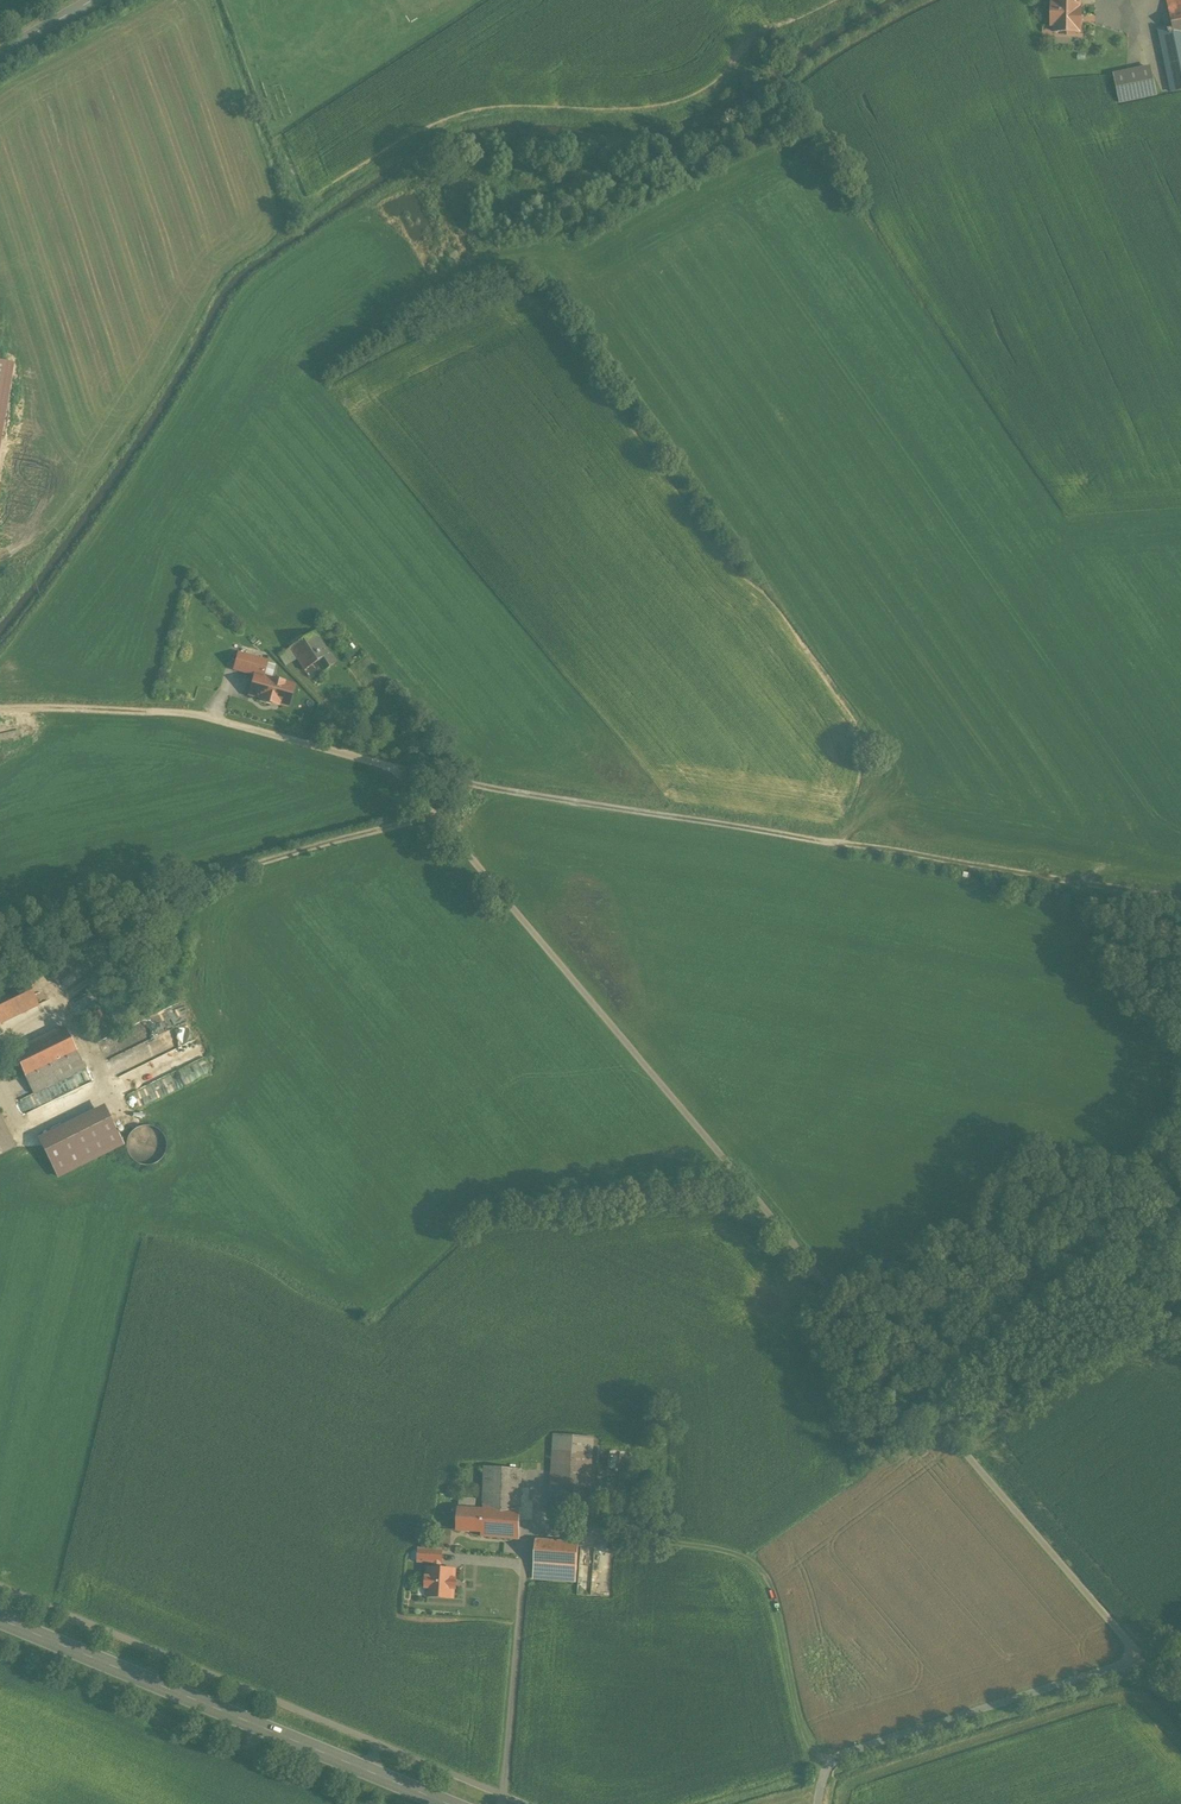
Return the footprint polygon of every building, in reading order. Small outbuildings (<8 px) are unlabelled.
[(1055,4),(1051,4),(1051,25),(1054,25),(1054,32),(1078,32),(1078,31),(1080,31),(1081,8),(1079,8),(1079,0),(1055,0),(1055,4)] [(1167,1),(1173,34),(1169,35),(1167,33),(1166,28),(1158,29),(1171,92),(1180,90),(1180,0),(1171,0),(1167,1)] [(1150,67),(1114,75),(1120,102),(1156,95),(1150,67)] [(338,657),(316,626),(290,644),(306,666),(316,659),(323,667),(338,657)] [(273,658),(241,649),(235,668),(257,674),(251,694),(292,705),(298,685),(268,676),(273,658)] [(38,1005),(25,978),(0,991),(0,1024),(38,1005)] [(114,1034),(102,1008),(84,1017),(96,1042),(114,1034)] [(157,1075),(204,1055),(190,1020),(142,1040),(148,1055),(157,1051),(160,1060),(152,1063),(157,1075)] [(64,1027),(13,1052),(34,1094),(85,1069),(64,1027)] [(38,1138),(43,1146),(107,1114),(103,1105),(38,1138)] [(43,1146),(58,1176),(122,1144),(107,1114),(43,1146)] [(14,1147),(0,1118),(0,1154),(14,1147)] [(151,1126),(146,1126),(141,1127),(136,1129),(132,1133),(129,1137),(127,1142),(126,1148),(127,1153),(130,1158),(133,1162),(138,1165),(143,1167),(148,1167),(154,1166),(159,1164),(163,1160),(166,1156),(168,1150),(168,1145),(167,1140),(165,1135),(161,1131),(157,1128),(151,1126)] [(592,1437),(554,1434),(552,1465),(548,1513),(586,1515),(592,1437)] [(483,1510),(482,1532),(481,1536),(519,1539),(521,1469),(508,1468),(485,1466),(483,1510)] [(482,1532),(483,1510),(475,1509),(476,1499),(459,1498),(457,1530),(482,1532)] [(435,1542),(450,1542),(451,1528),(435,1528),(435,1542)] [(579,1543),(536,1540),(533,1578),(576,1582),(579,1543)] [(441,1564),(441,1546),(415,1545),(415,1560),(433,1560),(433,1564),(441,1564)] [(455,1570),(429,1568),(427,1597),(453,1598),(455,1570)]
